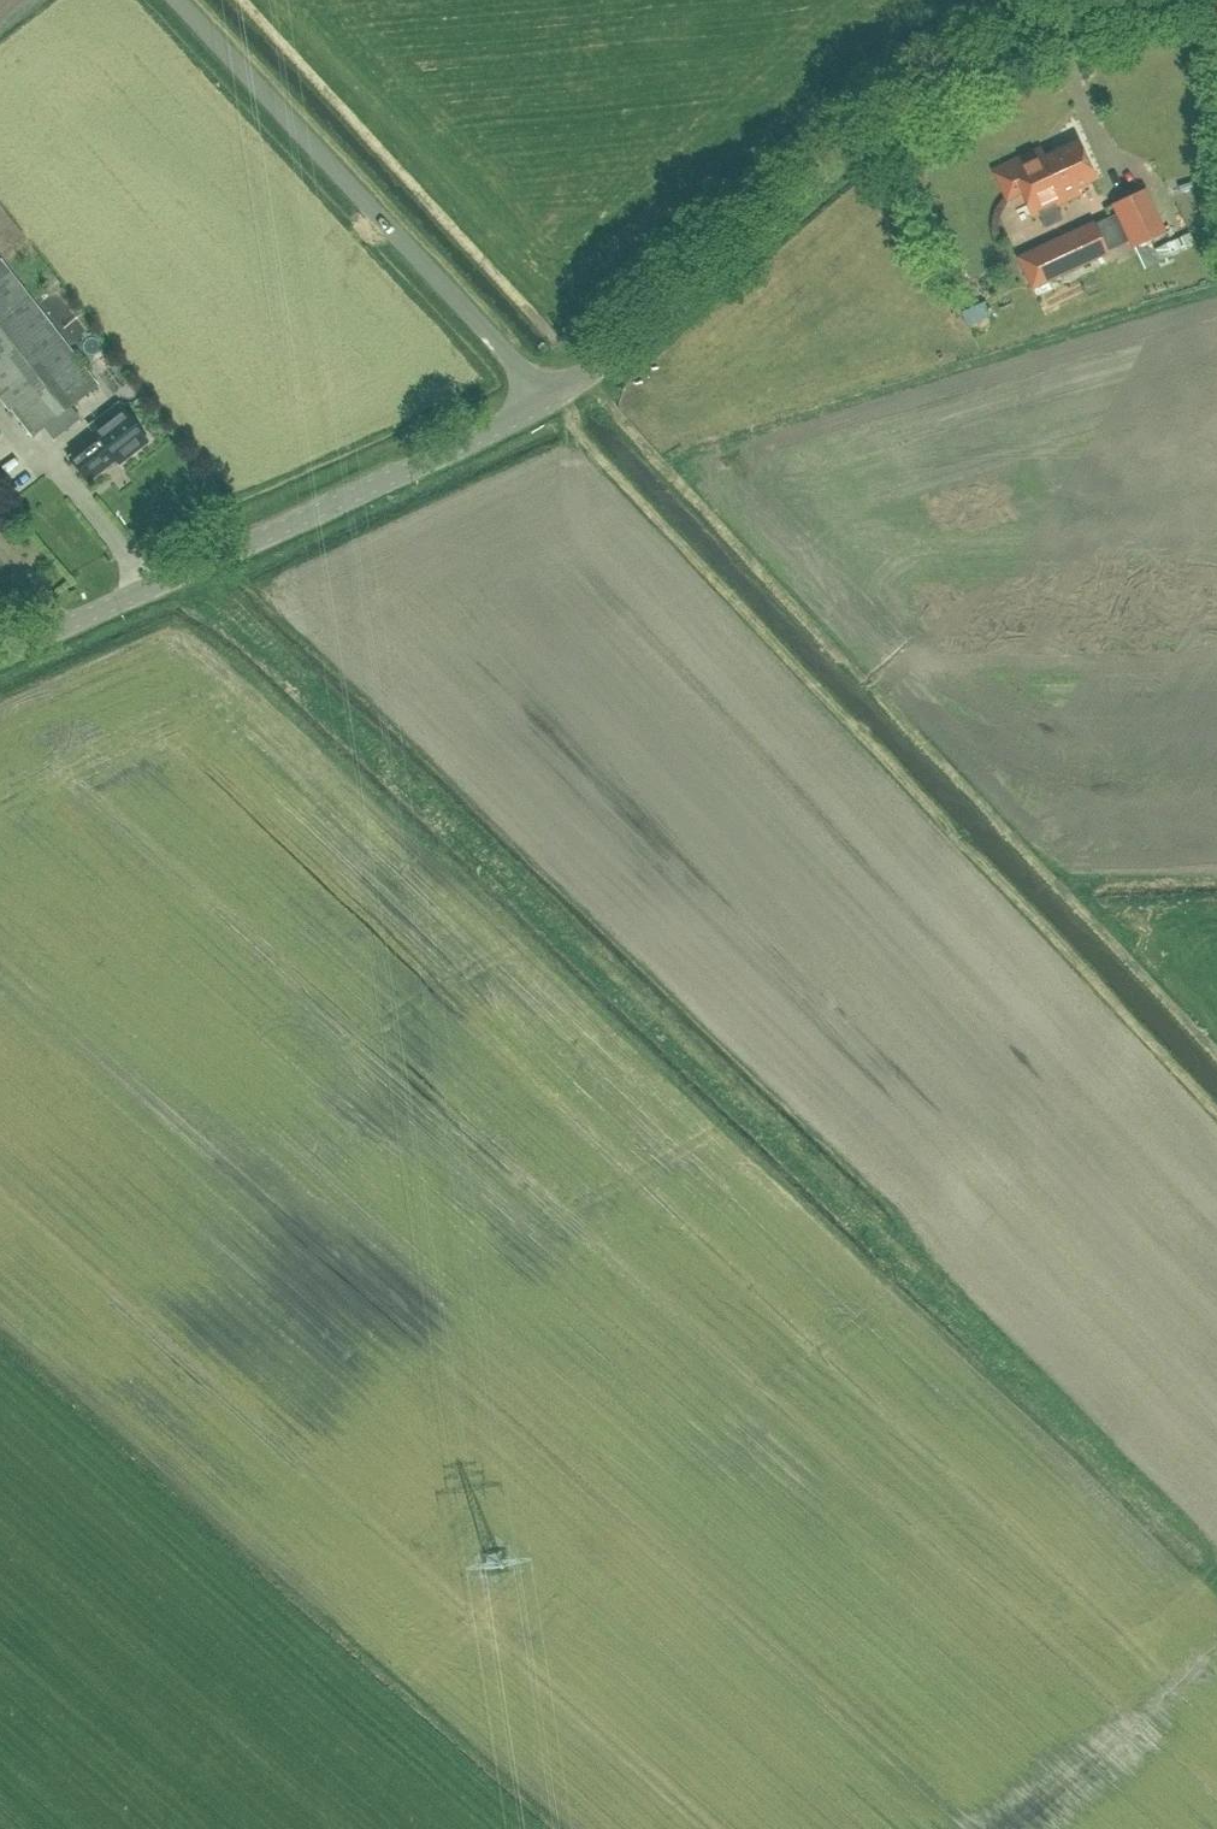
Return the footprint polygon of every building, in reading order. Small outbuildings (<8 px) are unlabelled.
[(1038,214),(1044,228),(1062,220),(1056,205),(1078,195),(1075,188),(1095,179),(1076,140),(1043,156),(1039,148),(992,170),(1006,199),(1021,192),(1033,217),(1034,217),(1033,216),(1038,214)] [(1174,180),(1177,190),(1204,185),(1202,174),(1174,180)] [(1164,234),(1143,189),(1110,205),(1130,249),(1134,248),(1144,269),(1157,263),(1147,242),(1164,234)] [(1107,254),(1092,222),(1015,258),(1031,290),(1107,254)] [(0,260),(0,398),(31,438),(99,384),(0,260)] [(96,436),(68,458),(87,482),(115,461),(118,465),(147,442),(117,404),(88,426),(96,436)]
